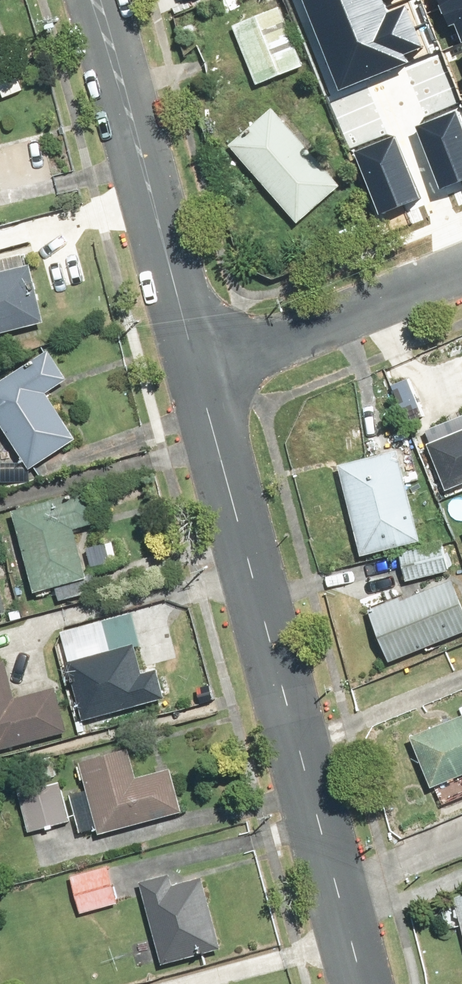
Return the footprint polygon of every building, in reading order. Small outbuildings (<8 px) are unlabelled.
[(334,91),(407,63),(403,52),(418,45),(400,0),(299,0),(334,91)] [(453,19),(461,16),(461,0),(446,0),(453,19)] [(281,9),(229,28),(251,90),(304,71),(281,9)] [(19,66),(0,18),(0,73),(19,66)] [(412,125),(438,196),(461,187),(461,140),(451,110),(412,125)] [(266,112),(222,154),(299,233),(343,191),(266,112)] [(393,131),(353,145),(380,216),(419,202),(393,131)] [(56,319),(34,226),(0,234),(0,332),(56,319)] [(0,381),(0,406),(23,442),(0,448),(0,481),(42,470),(92,438),(59,387),(77,375),(57,344),(0,381)] [(418,453),(438,499),(461,489),(461,435),(418,453)] [(395,458),(333,471),(353,562),(414,549),(395,458)] [(101,482),(18,502),(41,599),(103,584),(88,523),(110,518),(101,482)] [(15,611),(0,551),(0,614),(15,611)] [(364,614),(387,669),(461,638),(461,609),(449,579),(364,614)] [(70,655),(85,720),(159,702),(143,637),(70,655)] [(76,729),(65,682),(21,692),(14,660),(0,664),(0,747),(76,729)] [(407,742),(427,791),(461,777),(461,719),(407,742)] [(68,759),(89,834),(192,806),(179,755),(147,764),(140,739),(68,759)] [(65,774),(19,787),(31,833),(78,821),(65,774)] [(208,859),(147,876),(170,962),(231,946),(208,859)] [(116,860),(77,870),(88,913),(128,902),(116,860)] [(447,899),(461,955),(461,895),(447,899)]
